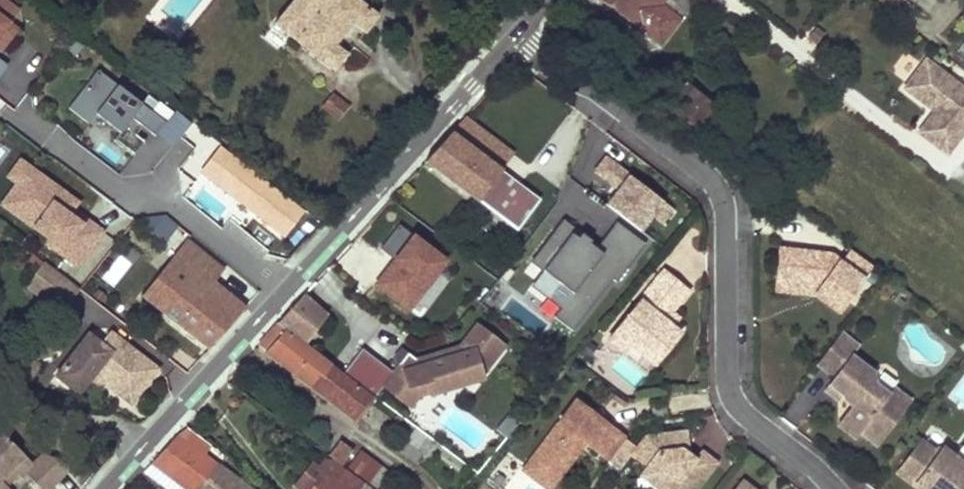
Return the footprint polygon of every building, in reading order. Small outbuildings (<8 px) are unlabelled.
[(346,55),(334,45),(352,22),(365,32),(377,16),(357,0),(293,0),(274,24),(334,70),(346,55)] [(607,5),(617,12),(662,44),(695,0),(600,0),(607,5)] [(607,5),(603,10),(613,17),(617,12),(607,5)] [(963,130),(963,89),(925,59),(903,87),(928,106),(933,99),(939,104),(918,132),(946,153),(963,130)] [(673,76),(656,99),(707,137),(724,114),(673,76)] [(90,77),(67,119),(99,137),(101,133),(121,145),(130,128),(171,150),(186,123),(173,115),(170,120),(90,77)] [(349,106),(332,95),(323,107),(340,119),(349,106)] [(465,117),(425,161),(517,230),(539,201),(501,172),(515,155),(465,117)] [(227,156),(219,166),(199,151),(188,166),(232,198),(250,173),(227,156)] [(86,279),(115,240),(75,211),(80,204),(19,160),(4,180),(13,187),(0,204),(0,216),(86,279)] [(601,161),(592,177),(617,192),(605,211),(657,242),(678,207),(601,161)] [(163,244),(178,228),(159,209),(143,226),(163,244)] [(646,244),(616,223),(597,249),(561,222),(531,264),(542,273),(527,293),(581,332),(646,244)] [(397,227),(379,252),(391,260),(368,294),(408,322),(449,263),(397,227)] [(209,349),(247,307),(214,282),(224,270),(186,240),(142,296),(209,349)] [(781,248),(776,288),(817,293),(818,288),(825,289),(845,305),(849,300),(865,278),(875,266),(852,248),(842,261),(833,254),(781,248)] [(114,286),(131,265),(119,256),(103,277),(114,286)] [(80,289),(44,261),(26,285),(61,313),(80,289)] [(663,320),(670,312),(688,290),(665,271),(609,339),(625,352),(629,346),(634,346),(644,354),(655,364),(680,334),(672,327),(663,320)] [(259,293),(268,283),(258,274),(249,284),(259,293)] [(817,293),(840,310),(845,305),(825,289),(818,288),(817,293)] [(278,323),(305,344),(324,320),(328,315),(304,295),(278,323)] [(663,320),(672,327),(679,319),(670,312),(663,320)] [(334,328),(324,320),(305,344),(316,352),(334,328)] [(278,323),(258,345),(356,421),(375,397),(344,373),(316,352),(305,344),(278,323)] [(362,349),(344,373),(375,397),(385,384),(401,397),(409,386),(427,380),(432,394),(466,383),(473,375),(480,380),(504,348),(476,326),(455,353),(450,350),(416,360),(408,354),(400,364),(393,373),(362,349)] [(110,331),(101,343),(89,334),(56,376),(80,394),(91,380),(95,375),(104,382),(132,404),(159,369),(110,331)] [(844,395),(845,399),(853,405),(846,414),(863,427),(860,431),(879,445),(912,402),(894,388),(889,394),(875,384),(874,372),(853,356),(860,347),(842,333),(818,365),(835,378),(830,385),(844,395)] [(637,362),(644,354),(634,346),(629,346),(625,352),(637,362)] [(401,349),(394,359),(400,364),(408,354),(401,349)] [(95,375),(91,380),(101,387),(104,382),(95,375)] [(412,405),(416,399),(432,394),(427,380),(409,386),(401,397),(412,405)] [(844,395),(830,385),(826,390),(840,401),(844,395)] [(585,443),(609,461),(626,439),(628,437),(603,418),(600,422),(593,417),(596,413),(578,400),(534,458),(559,477),(585,443)] [(506,438),(521,421),(510,412),(496,429),(506,438)] [(603,418),(596,413),(593,417),(600,422),(603,418)] [(863,427),(846,414),(839,424),(856,437),(860,431),(863,427)] [(187,429),(181,438),(178,435),(153,462),(186,488),(198,488),(218,464),(205,455),(211,447),(209,445),(187,429)] [(683,450),(689,449),(686,431),(647,437),(638,448),(626,439),(609,461),(620,470),(631,454),(648,467),(660,476),(654,484),(660,488),(698,488),(718,463),(702,450),(695,459),(691,464),(684,459),(683,450)] [(411,432),(396,452),(412,464),(427,444),(411,432)] [(11,469),(21,479),(25,475),(40,488),(50,488),(71,467),(43,455),(32,466),(0,434),(0,481),(11,469)] [(340,440),(330,454),(344,464),(354,450),(340,440)] [(942,448),(938,454),(921,441),(899,470),(923,488),(963,488),(963,465),(942,448)] [(224,457),(211,447),(205,455),(218,464),(224,457)] [(348,467),(377,488),(390,472),(361,450),(348,467)] [(695,459),(683,450),(684,459),(691,464),(695,459)] [(534,458),(525,470),(550,488),(559,477),(534,458)] [(332,461),(322,460),(316,468),(324,474),(313,488),(370,488),(332,461)] [(166,488),(186,488),(153,462),(144,473),(166,488)] [(198,488),(251,488),(218,464),(198,488)] [(299,488),(313,488),(324,474),(316,468),(311,464),(295,486),(299,488)] [(660,476),(648,467),(642,475),(654,484),(660,476)] [(742,481),(736,488),(753,488),(742,481)]
